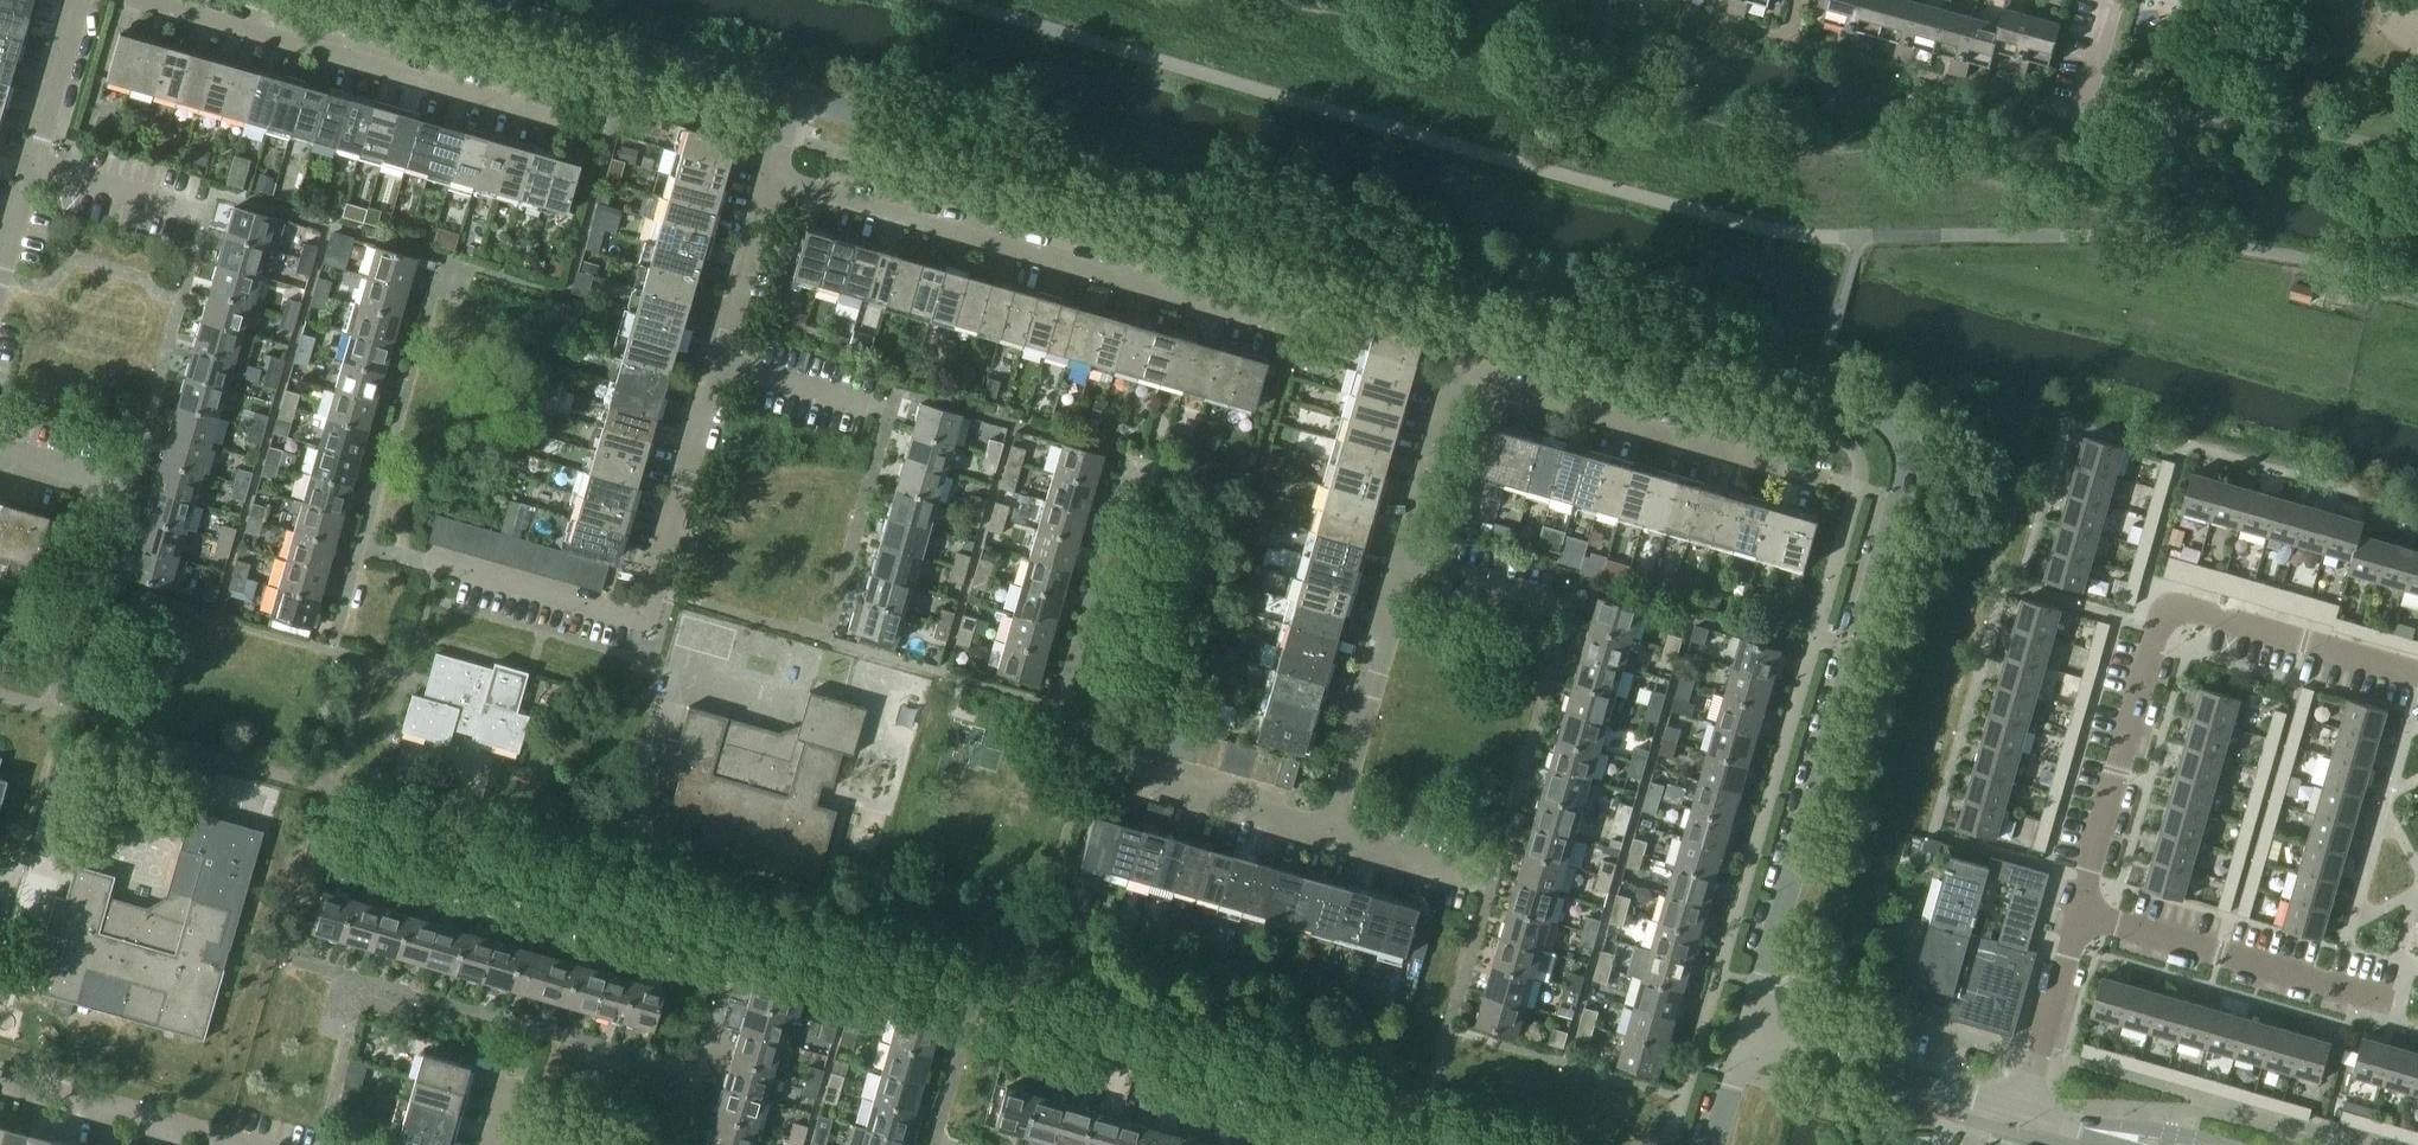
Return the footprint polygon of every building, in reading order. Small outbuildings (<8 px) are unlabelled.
[(30,15),(34,0),(0,0),(0,7),(30,15)] [(1737,13),(1741,0),(1731,0),(1728,11),(1737,13)] [(1737,13),(1746,15),(1750,0),(1741,0),(1737,13)] [(1849,44),(1861,0),(1811,0),(1810,2),(1828,7),(1825,19),(1844,25),(1840,41),(1849,44)] [(1881,35),(1890,0),(1861,0),(1849,44),(1858,46),(1862,29),(1881,35)] [(1904,59),(1920,1),(1916,0),(1890,0),(1881,35),(1899,40),(1895,56),(1904,59)] [(1917,45),(1936,50),(1947,9),(1920,1),(1904,59),(1912,61),(1917,45)] [(23,38),(30,15),(0,7),(0,31),(23,38)] [(2006,7),(2001,23),(2002,24),(1995,48),(1996,49),(2013,53),(2009,70),(2018,72),(2034,15),(2006,7)] [(1949,71),(1958,74),(1974,16),(1947,9),(1936,50),(1954,55),(1949,71)] [(2063,23),(2034,15),(2018,72),(2027,75),(2031,58),(2051,64),(2063,23)] [(1974,16),(1958,74),(1967,76),(1972,60),(1992,65),(1996,49),(1995,48),(2002,24),(2001,23),(1974,16)] [(17,61),(23,38),(0,31),(0,56),(17,61)] [(107,80),(132,87),(146,39),(121,32),(107,80)] [(132,87),(155,93),(168,46),(146,39),(132,87)] [(155,93),(178,100),(191,52),(168,46),(155,93)] [(178,100),(200,107),(214,59),(191,52),(178,100)] [(10,83),(17,61),(0,56),(0,80),(10,83)] [(200,107),(223,113),(237,65),(214,59),(200,107)] [(223,113),(246,120),(260,72),(237,65),(223,113)] [(246,120),(269,126),(282,78),(260,72),(246,120)] [(269,126),(292,133),(305,85),(282,78),(269,126)] [(4,106),(10,83),(0,80),(0,105),(4,106)] [(292,133),(314,139),(328,91),(305,85),(292,133)] [(314,139),(337,146),(351,98),(328,91),(314,139)] [(337,146),(360,152),(374,104),(351,98),(337,146)] [(360,152),(383,159),(396,111),(374,104),(360,152)] [(383,159),(406,165),(419,118),(396,111),(383,159)] [(634,116),(631,128),(642,131),(645,118),(634,116)] [(406,165),(428,172),(442,124),(419,118),(406,165)] [(428,172),(451,178),(465,131),(442,124),(428,172)] [(689,127),(681,152),(729,166),(736,141),(689,127)] [(451,178),(474,185),(488,137),(465,131),(451,178)] [(474,185),(497,191),(511,144),(488,137),(474,185)] [(161,152),(164,144),(154,141),(151,149),(161,152)] [(497,191),(520,198),(533,150),(511,144),(497,191)] [(206,165),(210,151),(191,146),(186,159),(206,165)] [(623,146),(619,159),(636,163),(639,151),(623,146)] [(520,198),(543,204),(556,157),(533,150),(520,198)] [(681,152),(675,175),(723,189),(729,166),(681,152)] [(236,157),(228,183),(245,188),(252,162),(236,157)] [(556,157),(543,204),(568,211),(581,164),(556,157)] [(612,158),(606,180),(620,183),(626,162),(612,158)] [(675,175),(668,198),(716,212),(723,189),(675,175)] [(260,178),(256,191),(269,194),(273,182),(260,178)] [(323,198),(320,209),(331,212),(333,205),(330,200),(323,198)] [(668,198),(662,221),(710,235),(716,212),(668,198)] [(616,231),(622,211),(599,204),(593,224),(616,231)] [(235,206),(227,235),(268,247),(277,249),(285,220),(235,206)] [(662,221),(655,244),(703,257),(710,235),(662,221)] [(592,226),(586,248),(599,251),(606,230),(592,226)] [(415,227),(412,237),(423,240),(424,233),(422,229),(415,227)] [(454,249),(459,235),(439,229),(435,243),(454,249)] [(793,276),(818,283),(832,236),(807,229),(793,276)] [(227,235),(219,263),(260,275),(268,247),(227,235)] [(818,283),(841,290),(855,242),(832,236),(818,283)] [(305,242),(301,256),(314,260),(318,246),(305,242)] [(861,305),(864,296),(878,249),(855,242),(841,290),(839,298),(861,305)] [(655,244),(649,266),(697,280),(703,257),(655,244)] [(478,255),(480,248),(470,245),(468,253),(478,255)] [(377,247),(369,275),(410,287),(418,258),(377,247)] [(864,296),(887,303),(900,255),(878,249),(864,296)] [(516,255),(513,265),(524,268),(527,258),(516,255)] [(887,303),(909,310),(923,262),(900,255),(887,303)] [(314,260),(301,256),(297,270),(310,274),(314,260)] [(552,259),(548,275),(561,279),(566,263),(552,259)] [(597,274),(599,265),(584,261),(582,269),(597,274)] [(909,310),(932,316),(946,269),(923,262),(909,310)] [(219,263),(211,291),(252,303),(260,275),(219,263)] [(649,266),(642,289),(690,303),(697,280),(649,266)] [(932,316),(955,323),(969,275),(946,269),(932,316)] [(572,292),(587,296),(593,276),(578,271),(572,292)] [(369,275),(360,304),(401,316),(410,287),(369,275)] [(955,323),(978,329),(991,282),(969,275),(955,323)] [(319,277),(315,291),(329,295),(333,281),(319,277)] [(978,329),(1001,336),(1014,288),(991,282),(978,329)] [(2310,302),(2314,289),(2295,283),(2291,297),(2310,302)] [(1001,336),(1023,342),(1037,295),(1014,288),(1001,336)] [(642,289),(636,312),(683,326),(690,303),(642,289)] [(211,291),(203,320),(244,331),(252,303),(211,291)] [(329,295),(315,291),(311,305),(324,309),(329,295)] [(1023,342),(1046,349),(1060,301),(1037,295),(1023,342)] [(289,298),(285,313),(298,316),(302,302),(289,298)] [(567,315),(580,319),(585,302),(572,298),(567,315)] [(343,329),(352,332),(393,344),(401,316),(360,304),(351,301),(343,329)] [(1046,349),(1069,355),(1083,308),(1060,301),(1046,349)] [(1089,371),(1092,362),(1105,314),(1083,308),(1069,355),(1066,365),(1089,371)] [(625,309),(618,332),(677,348),(683,326),(636,312),(625,309)] [(1324,316),(1310,312),(1305,330),(1319,334),(1324,316)] [(298,316),(285,313),(281,327),(294,330),(298,316)] [(789,313),(784,329),(803,334),(808,318),(789,313)] [(1092,362),(1115,368),(1128,321),(1105,314),(1092,362)] [(562,334),(575,338),(579,322),(567,318),(562,334)] [(203,320),(194,348),(236,360),(244,331),(203,320)] [(1115,368),(1137,375),(1151,327),(1128,321),(1115,368)] [(1375,324),(1368,349),(1415,363),(1422,338),(1375,324)] [(1137,375),(1160,382),(1174,334),(1151,327),(1137,375)] [(352,332),(344,360),(385,372),(393,344),(352,332)] [(612,354),(623,357),(670,371),(677,348),(618,332),(612,354)] [(303,333),(299,347),(312,351),(316,337),(303,333)] [(854,333),(850,347),(871,353),(875,339),(854,333)] [(1160,382),(1183,388),(1197,341),(1174,334),(1160,382)] [(1183,388),(1206,395),(1219,347),(1197,341),(1183,388)] [(1308,341),(1304,352),(1317,356),(1320,344),(1308,341)] [(312,351),(299,347),(294,361),(308,365),(312,351)] [(1206,395),(1229,401),(1242,354),(1219,347),(1206,395)] [(194,348),(186,376),(227,388),(236,360),(194,348)] [(1368,349),(1361,372),(1409,386),(1415,363),(1368,349)] [(1242,354),(1229,401),(1254,408),(1267,361),(1242,354)] [(272,355),(268,369),(282,373),(286,359),(272,355)] [(623,357),(616,380),(664,394),(670,371),(623,357)] [(344,360),(336,389),(377,400),(385,372),(344,360)] [(282,373),(268,369),(264,383),(278,387),(282,373)] [(1361,372),(1354,395),(1402,408),(1409,386),(1361,372)] [(186,376),(178,404),(219,416),(227,388),(186,376)] [(985,394),(995,397),(1000,381),(990,378),(985,394)] [(616,380),(610,403),(657,417),(664,394),(616,380)] [(970,384),(963,381),(959,394),(966,396),(970,384)] [(336,389),(328,417),(369,429),(377,400),(336,389)] [(287,390),(283,404),(296,408),(300,394),(287,390)] [(1354,395),(1348,417),(1396,431),(1402,408),(1354,395)] [(921,402),(913,432),(954,444),(962,414),(921,402)] [(610,403),(603,426),(651,440),(657,417),(610,403)] [(178,404),(170,433),(211,444),(219,416),(178,404)] [(296,408),(283,404),(278,418),(292,422),(296,408)] [(1093,405),(1090,414),(1100,417),(1103,407),(1093,405)] [(1063,419),(1064,416),(1063,412),(1059,410),(1055,412),(1054,416),(1055,419),(1059,421),(1063,419)] [(256,412),(252,426),(265,429),(269,415),(256,412)] [(328,417),(320,445),(361,457),(369,429),(328,417)] [(1348,417),(1341,440),(1389,454),(1396,431),(1348,417)] [(1110,436),(1113,426),(1101,422),(1098,432),(1110,436)] [(265,429),(252,426),(248,440),(261,443),(265,429)] [(603,426),(597,449),(644,462),(651,440),(603,426)] [(1483,474),(1507,481),(1521,434),(1497,427),(1483,474)] [(913,432),(905,460),(946,472),(954,444),(913,432)] [(170,433),(162,461),(203,473),(211,444),(170,433)] [(534,433),(529,448),(539,451),(543,436),(534,433)] [(1507,481),(1530,488),(1544,440),(1521,434),(1507,481)] [(2087,435),(2079,465),(2117,476),(2125,446),(2087,435)] [(990,439),(986,453),(1000,457),(1004,443),(990,439)] [(1341,440),(1335,463),(1382,477),(1389,454),(1341,440)] [(1530,488),(1553,494),(1567,447),(1544,440),(1530,488)] [(1062,443),(1054,472),(1095,484),(1104,455),(1062,443)] [(320,445),(312,473),(353,485),(361,457),(320,445)] [(1013,445),(1009,459),(1022,463),(1026,449),(1013,445)] [(270,446),(266,460),(280,464),(284,450),(270,446)] [(1553,494),(1576,501),(1590,453),(1567,447),(1553,494)] [(597,449),(590,471),(638,485),(644,462),(597,449)] [(1000,457),(986,453),(982,467),(996,471),(1000,457)] [(1576,501),(1599,507),(1613,460),(1590,453),(1576,501)] [(1270,456),(1267,468),(1280,472),(1283,459),(1270,456)] [(1022,463),(1009,459),(1001,488),(1014,491),(1022,463)] [(280,464),(266,460),(262,474),(276,478),(280,464)] [(905,460),(897,488),(938,500),(946,472),(905,460)] [(1599,507),(1622,514),(1636,466),(1613,460),(1599,507)] [(162,461),(154,489),(195,501),(203,473),(162,461)] [(1335,463),(1328,486),(1376,499),(1382,477),(1335,463)] [(2079,465),(2071,493),(2109,504),(2117,476),(2079,465)] [(1622,514),(1645,521),(1659,473),(1636,466),(1622,514)] [(240,468),(236,482),(249,486),(253,472),(240,468)] [(573,491),(583,494),(631,508),(638,485),(590,471),(579,468),(573,491)] [(2156,487),(2168,491),(2174,472),(2161,468),(2156,487)] [(1267,469),(1263,482),(1276,485),(1279,473),(1267,469)] [(1054,472),(1046,501),(1087,512),(1095,484),(1054,472)] [(2183,510),(2213,519),(2223,481),(2194,472),(2183,510)] [(312,473),(304,502),(345,513),(353,485),(312,473)] [(1645,521),(1668,527),(1682,480),(1659,473),(1645,521)] [(1668,527),(1691,534),(1705,486),(1682,480),(1668,527)] [(2213,519),(2241,527),(2252,489),(2223,481),(2213,519)] [(249,486),(236,482),(232,496),(245,500),(249,486)] [(1328,486),(1322,509),(1369,522),(1376,499),(1328,486)] [(1691,534),(1714,540),(1728,493),(1705,486),(1691,534)] [(897,488),(889,516),(930,528),(938,500),(897,488)] [(154,489),(146,517),(187,529),(195,501),(154,489)] [(1462,489),(1459,502),(1472,505),(1475,493),(1462,489)] [(2241,527),(2269,535),(2280,497),(2252,489),(2241,527)] [(1714,540),(1737,547),(1751,499),(1728,493),(1714,540)] [(2071,493),(2063,521),(2101,532),(2109,504),(2071,493)] [(583,494),(577,517),(625,531),(631,508),(583,494)] [(974,495),(970,509),(984,513),(988,499),(974,495)] [(2148,516),(2160,519),(2166,500),(2153,496),(2148,516)] [(2269,535),(2297,543),(2308,505),(2280,497),(2269,535)] [(1737,547),(1760,554),(1774,506),(1751,499),(1737,547)] [(1046,501),(1038,529),(1079,540),(1087,512),(1046,501)] [(12,556),(26,508),(3,502),(0,511),(0,552),(12,556)] [(304,502),(296,530),(337,542),(345,513),(304,502)] [(997,502),(992,516),(1006,520),(1010,505),(997,502)] [(254,503),(250,517),(263,521),(267,506),(254,503)] [(2297,543),(2326,551),(2337,513),(2308,505),(2297,543)] [(1760,554),(1783,560),(1797,513),(1774,506),(1760,554)] [(26,508),(12,556),(37,563),(51,515),(26,508)] [(984,513),(970,509),(966,523),(980,527),(984,513)] [(1322,509),(1315,531),(1363,545),(1369,522),(1322,509)] [(1797,513),(1783,560),(1807,567),(1821,519),(1797,513)] [(2326,551),(2353,559),(2354,560),(2361,533),(2362,534),(2366,521),(2337,513),(2326,551)] [(430,541),(444,545),(452,518),(438,514),(430,541)] [(1253,515),(1247,537),(1260,541),(1267,519),(1253,515)] [(889,516),(881,545),(922,556),(930,528),(889,516)] [(1006,520),(992,516),(989,530),(1002,534),(1006,520)] [(146,517),(138,546),(179,558),(187,529),(146,517)] [(263,521),(250,517),(246,531),(259,535),(263,521)] [(625,531),(577,517),(570,542),(618,556),(625,531)] [(444,545),(457,549),(465,522),(452,518),(444,545)] [(1484,521),(1482,531),(1492,534),(1494,524),(1484,521)] [(2063,521),(2055,550),(2092,561),(2101,532),(2063,521)] [(457,549),(470,553),(478,526),(465,522),(457,549)] [(223,524),(219,539),(233,542),(237,528),(223,524)] [(1495,524),(1492,535),(1515,541),(1518,530),(1495,524)] [(2145,525),(2140,544),(2152,548),(2158,528),(2145,525)] [(470,553),(483,557),(491,529),(478,526),(470,553)] [(2171,542),(2182,545),(2186,529),(2175,526),(2171,542)] [(483,557),(496,560),(504,533),(491,529),(483,557)] [(1038,529),(1030,557),(1071,569),(1079,540),(1038,529)] [(296,530),(287,558),(328,570),(337,542),(296,530)] [(1315,531),(1309,554),(1356,568),(1363,545),(1315,531)] [(496,560),(509,564),(517,537),(504,533),(496,560)] [(2350,571),(2379,579),(2390,541),(2362,534),(2361,533),(2354,560),(2353,559),(2350,571)] [(509,564),(522,568),(530,541),(517,537),(509,564)] [(233,542),(219,539),(215,553),(229,556),(233,542)] [(522,568),(535,572),(543,544),(530,541),(522,568)] [(2379,579),(2407,588),(2417,549),(2390,541),(2379,579)] [(535,572),(548,575),(557,548),(543,544),(535,572)] [(881,545),(872,573),(913,585),(922,556),(881,545)] [(179,558),(138,546),(129,575),(180,589),(188,560),(179,558)] [(548,575),(562,579),(570,552),(557,548),(548,575)] [(1563,549),(1559,562),(1581,569),(1585,555),(1563,549)] [(2417,549),(2407,588),(2402,603),(2417,608),(2417,550),(2417,549)] [(2092,561),(2055,550),(2046,579),(2084,590),(2092,561)] [(958,551),(954,566),(967,569),(971,555),(958,551)] [(562,579),(575,583),(583,556),(570,552),(562,579)] [(2132,572),(2144,576),(2150,557),(2137,553),(2132,572)] [(1309,554),(1302,577),(1350,591),(1356,568),(1309,554)] [(575,583),(588,587),(596,559),(583,556),(575,583)] [(2168,564),(2165,576),(2193,584),(2199,564),(2171,556),(2168,564)] [(1030,557),(1022,585),(1063,597),(1071,569),(1030,557)] [(287,558),(279,586),(320,598),(328,570),(287,558)] [(981,558),(976,572),(990,576),(994,562),(981,558)] [(238,559),(234,573),(247,577),(251,563),(238,559)] [(596,559),(588,587),(602,591),(610,563),(596,559)] [(1621,562),(1615,582),(1626,585),(1632,565),(1621,562)] [(2193,584),(2205,588),(2210,567),(2199,564),(2193,584)] [(967,569),(954,566),(950,579),(963,583),(967,569)] [(1649,588),(1654,574),(1638,569),(1634,584),(1649,588)] [(990,576),(976,572),(972,586),(986,590),(990,576)] [(2221,592),(2233,596),(2238,575),(2227,572),(2221,592)] [(247,577),(234,573),(230,587),(243,591),(247,577)] [(872,573),(864,601),(905,613),(913,585),(872,573)] [(1247,576),(1245,585),(1258,589),(1261,579),(1247,576)] [(1302,577),(1296,600),(1343,613),(1350,591),(1302,577)] [(2267,583),(2255,580),(2249,601),(2261,604),(2267,583)] [(207,581),(203,596),(216,599),(221,585),(207,581)] [(2124,601),(2136,604),(2142,585),(2129,581),(2124,601)] [(1022,585),(1014,613),(1055,625),(1063,597),(1022,585)] [(320,598),(279,586),(271,615),(312,627),(320,598)] [(2278,609),(2289,612),(2295,591),(2284,588),(2278,609)] [(2312,596),(2306,617),(2318,620),(2324,600),(2312,596)] [(1601,597),(1592,626),(1634,638),(1642,609),(1601,597)] [(1710,599),(1708,607),(1718,610),(1722,599),(1714,597),(1710,599)] [(2025,598),(2016,627),(2054,638),(2063,608),(2025,598)] [(1742,610),(1743,605),(1741,601),(1735,599),(1731,602),(1730,607),(1732,611),(1737,613),(1742,610)] [(1296,600),(1289,623),(1337,636),(1343,613),(1296,600)] [(854,611),(849,628),(856,630),(861,631),(858,640),(895,650),(897,642),(905,613),(864,601),(861,613),(854,611)] [(27,607),(15,604),(13,613),(24,616),(27,607)] [(942,608),(938,622),(951,626),(955,612),(942,608)] [(1014,613),(1005,642),(1047,654),(1055,625),(1014,613)] [(964,615),(960,629),(974,632),(978,618),(964,615)] [(1777,628),(1780,618),(1768,615),(1765,624),(1777,628)] [(2335,625),(2333,629),(2352,635),(2356,622),(2337,617),(2335,625)] [(951,626),(938,622),(934,636),(947,640),(951,626)] [(1289,623),(1283,645),(1330,659),(1337,636),(1289,623)] [(1710,629),(1696,625),(1692,640),(1706,643),(1710,629)] [(2365,625),(2362,637),(2381,643),(2385,630),(2365,625)] [(1592,626),(1584,654),(1626,666),(1634,638),(1592,626)] [(2016,627),(2008,656),(2046,667),(2054,638),(2016,627)] [(974,632),(960,629),(956,643),(970,647),(974,632)] [(2091,649),(2103,652),(2109,633),(2096,629),(2091,649)] [(2394,633),(2390,645),(2410,651),(2413,639),(2395,633),(2394,633)] [(1670,634),(1666,647),(1680,651),(1683,638),(1670,634)] [(1742,638),(1734,667),(1775,679),(1783,650),(1742,638)] [(1047,654),(1005,642),(997,670),(1038,682),(1047,654)] [(1283,645),(1276,668),(1324,682),(1330,659),(1283,645)] [(1680,651),(1666,647),(1662,662),(1675,666),(1680,651)] [(529,672),(495,662),(494,668),(437,652),(424,697),(413,693),(403,730),(449,743),(453,728),(474,734),(473,738),(519,751),(530,715),(517,711),(529,672)] [(1213,652),(1207,673),(1225,678),(1231,657),(1213,652)] [(1584,654),(1576,683),(1617,694),(1626,666),(1584,654)] [(2008,656),(2000,684),(2038,695),(2046,667),(2008,656)] [(2083,677),(2095,680),(2101,661),(2088,658),(2083,677)] [(1734,667),(1726,695),(1767,707),(1775,679),(1734,667)] [(1276,668),(1270,691),(1317,705),(1324,682),(1276,668)] [(1684,668),(1680,682),(1694,686),(1698,672),(1684,668)] [(1694,686),(1680,682),(1676,696),(1690,700),(1694,686)] [(1576,683),(1568,711),(1609,723),(1617,694),(1576,683)] [(2000,684),(1992,712),(2030,723),(2038,695),(2000,684)] [(2075,705),(2087,709),(2092,689),(2080,686),(2075,705)] [(2302,686),(2297,705),(2309,708),(2314,689),(2302,686)] [(2203,687),(2195,717),(2233,728),(2242,698),(2203,687)] [(1654,690),(1650,704),(1663,708),(1667,694),(1654,690)] [(652,833),(691,844),(700,810),(744,823),(734,857),(817,881),(837,810),(816,804),(821,783),(833,786),(843,752),(853,755),(867,707),(810,691),(810,693),(811,693),(798,737),(797,737),(728,718),(728,717),(689,706),(679,740),(669,737),(659,774),(680,780),(675,800),(663,797),(652,833)] [(1270,691),(1263,714),(1311,727),(1317,705),(1270,691)] [(1726,695),(1718,723),(1759,735),(1767,707),(1726,695)] [(2350,698),(2342,728),(2380,739),(2388,709),(2350,698)] [(1663,708),(1650,704),(1645,719),(1659,722),(1663,708)] [(1568,711),(1560,739),(1601,751),(1609,723),(1568,711)] [(1992,712),(1984,741),(2022,751),(2030,723),(1992,712)] [(1311,727),(1263,714),(1256,739),(1303,752),(1311,727)] [(2294,714),(2289,733),(2301,736),(2307,717),(2294,714)] [(2067,734),(2079,737),(2084,718),(2072,715),(2067,734)] [(2195,717),(2187,745),(2225,756),(2233,728),(2195,717)] [(2273,718),(2268,738),(2280,741),(2285,722),(2273,718)] [(1156,750),(1169,753),(1177,726),(1164,722),(1156,750)] [(1718,723),(1710,752),(1751,763),(1759,735),(1718,723)] [(1668,725),(1664,739),(1678,742),(1682,728),(1668,725)] [(1169,753),(1182,757),(1190,730),(1177,726),(1169,753)] [(2342,728),(2334,756),(2372,767),(2380,739),(2342,728)] [(1182,757),(1195,761),(1203,734),(1190,730),(1182,757)] [(1195,761),(1209,765),(1217,737),(1203,734),(1195,761)] [(1209,765),(1222,769),(1230,741),(1217,737),(1209,765)] [(1560,739),(1552,767),(1593,779),(1601,751),(1560,739)] [(1678,742),(1664,739),(1660,753),(1674,757),(1678,742)] [(1222,769),(1235,772),(1243,745),(1230,741),(1222,769)] [(1984,741),(1976,769),(2014,780),(2022,751),(1984,741)] [(2286,742),(2281,761),(2293,765),(2299,745),(2286,742)] [(2058,763),(2071,766),(2076,747),(2064,744),(2058,763)] [(1235,772),(1248,776),(1256,749),(1243,745),(1235,772)] [(2187,745),(2179,773),(2217,784),(2225,756),(2187,745)] [(2260,765),(2272,769),(2277,750),(2265,746),(2260,765)] [(1637,747),(1633,760),(1647,764),(1651,751),(1637,747)] [(1248,776),(1262,780),(1269,752),(1256,749),(1248,776)] [(1262,780),(1275,784),(1283,756),(1269,752),(1262,780)] [(1710,752),(1701,780),(1742,792),(1751,763),(1710,752)] [(1283,756),(1275,784),(1292,788),(1300,760),(1283,755),(1283,756)] [(2334,756),(2325,785),(2364,796),(2372,767),(2334,756)] [(1647,764),(1633,760),(1629,775),(1643,779),(1647,764)] [(1552,767),(1544,796),(1585,807),(1593,779),(1552,767)] [(399,769),(396,781),(419,787),(422,776),(399,769)] [(1976,769),(1968,797),(2006,808),(2014,780),(1976,769)] [(2291,774),(2278,770),(2273,789),(2285,793),(2291,774)] [(2050,791),(2063,794),(2068,775),(2056,772),(2050,791)] [(2179,773),(2171,802),(2209,813),(2217,784),(2179,773)] [(2252,794),(2264,798),(2269,778),(2257,775),(2252,794)] [(8,779),(0,777),(0,808),(8,779)] [(1701,780),(1693,808),(1734,820),(1742,792),(1701,780)] [(1652,781),(1648,795),(1662,799),(1666,785),(1652,781)] [(2325,785),(2317,813),(2355,824),(2364,796),(2325,785)] [(1662,799),(1648,795),(1644,809),(1658,813),(1662,799)] [(1544,796),(1536,824),(1577,836),(1585,807),(1544,796)] [(2006,808),(1968,797),(1959,827),(1997,838),(2006,808)] [(2270,799),(2265,818),(2277,822),(2283,802),(2270,799)] [(2042,819),(2054,823),(2060,803),(2048,800),(2042,819)] [(2171,802),(2163,830),(2201,841),(2209,813),(2171,802)] [(1621,803),(1617,817),(1631,820),(1634,807),(1621,803)] [(2249,804),(2243,823),(2255,826),(2261,807),(2249,804)] [(50,955),(40,992),(56,996),(52,1010),(71,1015),(75,1002),(77,1002),(127,1017),(204,1039),(231,947),(230,946),(249,879),(250,879),(265,830),(261,829),(261,830),(194,810),(195,809),(191,808),(180,847),(181,848),(168,894),(165,902),(155,911),(149,909),(109,897),(114,876),(115,877),(116,875),(76,864),(67,898),(56,895),(46,932),(68,938),(62,958),(50,955)] [(1693,808),(1685,836),(1726,848),(1734,820),(1693,808)] [(2317,813),(2309,841),(2347,852),(2355,824),(2317,813)] [(1081,862),(1106,869),(1119,822),(1094,814),(1081,862)] [(1631,820),(1617,817),(1613,831),(1626,835),(1631,820)] [(1106,869),(1128,876),(1142,828),(1119,822),(1106,869)] [(1536,824),(1528,852),(1569,864),(1577,836),(1536,824)] [(1128,876),(1151,882),(1165,835),(1142,828),(1128,876)] [(2040,828),(2034,848),(2046,851),(2052,832),(2040,828)] [(2257,847),(2269,851),(2274,831),(2262,828),(2257,847)] [(2163,830),(2154,858),(2193,869),(2201,841),(2163,830)] [(2241,832),(2235,852),(2247,855),(2253,836),(2241,832)] [(1151,882),(1174,889),(1188,841),(1165,835),(1151,882)] [(1685,836),(1677,865),(1718,876),(1726,848),(1685,836)] [(1927,837),(1924,849),(1940,853),(1943,842),(1927,837)] [(1636,838),(1632,852),(1646,856),(1650,841),(1636,838)] [(33,839),(30,850),(49,856),(52,845),(33,839)] [(1174,889),(1197,895),(1211,848),(1188,841),(1174,889)] [(2309,841),(2301,869),(2339,880),(2347,852),(2309,841)] [(1197,895),(1220,902),(1233,854),(1211,848),(1197,895)] [(348,865),(362,869),(366,856),(352,852),(348,865)] [(1528,852),(1519,880),(1561,892),(1569,864),(1528,852)] [(1646,856),(1632,852),(1628,866),(1642,870),(1646,856)] [(1220,902),(1216,915),(1239,921),(1243,908),(1256,861),(1233,854),(1220,902)] [(1951,855),(1932,923),(1952,928),(2028,950),(2028,948),(2029,948),(2051,873),(1993,856),(1990,866),(1951,855)] [(366,856),(362,869),(376,873),(380,860),(366,856)] [(2249,875),(2261,879),(2267,860),(2254,856),(2249,875)] [(2193,869),(2154,858),(2146,888),(2184,899),(2193,869)] [(1605,860),(1601,873),(1614,877),(1618,864),(1605,860)] [(1243,908),(1265,915),(1279,867),(1256,861),(1243,908)] [(2227,880),(2239,883),(2245,864),(2232,861),(2227,880)] [(1677,865),(1669,893),(1710,905),(1718,876),(1677,865)] [(1265,915),(1288,921),(1302,874),(1279,867),(1265,915)] [(404,881),(418,885),(422,872),(408,868),(404,881)] [(2301,869),(2293,898),(2331,909),(2339,880),(2301,869)] [(422,872),(418,885),(433,890),(436,876),(422,872)] [(1614,877),(1601,873),(1596,888),(1610,892),(1614,877)] [(1288,921),(1311,928),(1325,880),(1302,874),(1288,921)] [(1311,928),(1334,934),(1347,887),(1325,880),(1311,928)] [(1519,880),(1511,909),(1552,920),(1561,892),(1519,880)] [(461,898),(475,902),(479,888),(465,884),(461,898)] [(2241,904),(2253,907),(2259,888),(2246,884),(2241,904)] [(1334,934),(1357,941),(1370,893),(1347,887),(1334,934)] [(479,888),(475,902),(489,906),(493,892),(479,888)] [(2219,908),(2231,911),(2237,892),(2224,889),(2219,908)] [(313,932),(342,940),(353,899),(324,891),(313,932)] [(1357,941),(1379,947),(1393,900),(1370,893),(1357,941)] [(1669,893),(1661,921),(1702,933),(1710,905),(1669,893)] [(1620,894),(1616,908),(1630,912),(1634,898),(1620,894)] [(2331,909),(2293,898),(2284,928),(2323,939),(2331,909)] [(342,940),(370,948),(382,907),(353,899),(342,940)] [(517,914),(532,918),(535,905),(521,900),(517,914)] [(1393,900),(1379,947),(1404,955),(1405,953),(1423,959),(1435,916),(1417,911),(1418,907),(1393,900)] [(1123,904),(1116,927),(1131,931),(1137,908),(1123,904)] [(535,905),(532,918),(545,922),(549,909),(535,905)] [(370,948),(398,956),(410,915),(382,907),(370,948)] [(1630,912),(1616,908),(1612,923),(1626,926),(1630,912)] [(1511,909),(1503,937),(1544,949),(1552,920),(1511,909)] [(1895,912),(1891,928),(1928,938),(1911,995),(1929,1000),(1926,1010),(1949,1016),(1964,960),(1944,955),(1952,928),(1932,923),(1895,912)] [(398,956),(426,964),(438,923),(410,915),(398,956)] [(1588,916),(1584,930),(1598,933),(1602,920),(1588,916)] [(574,930),(588,934),(592,921),(578,917),(574,930)] [(592,921),(588,934),(602,938),(606,925),(592,921)] [(1661,921),(1653,949),(1694,961),(1702,933),(1661,921)] [(426,964),(455,972),(466,931),(438,923),(426,964)] [(1964,960),(1949,1016),(2014,1035),(2038,951),(2029,949),(2029,948),(2028,948),(2028,950),(1952,928),(1944,955),(1964,960)] [(1598,933),(1584,930),(1580,944),(1594,948),(1598,933)] [(455,972),(483,980),(495,939),(466,931),(455,972)] [(630,946),(645,951),(648,937),(634,933),(630,946)] [(648,937),(645,951),(658,954),(662,941),(648,937)] [(1503,937),(1495,965),(1536,977),(1544,949),(1503,937)] [(483,980),(511,989),(523,948),(495,939),(483,980)] [(1639,945),(1631,974),(1645,978),(1686,989),(1694,961),(1653,949),(1639,945)] [(511,989),(540,997),(551,956),(523,948),(511,989)] [(1604,951),(1600,965),(1614,969),(1618,955),(1604,951)] [(540,997),(568,1005),(580,964),(551,956),(540,997)] [(568,1005),(596,1013),(608,972),(580,964),(568,1005)] [(1495,965),(1487,993),(1528,1005),(1536,977),(1495,965)] [(1614,969),(1600,965),(1596,979),(1610,983),(1614,969)] [(596,1013),(624,1021),(636,980),(608,972),(596,1013)] [(758,973),(749,1002),(790,1014),(799,985),(758,973)] [(1572,973),(1568,986),(1582,990),(1585,977),(1572,973)] [(2093,1014),(2123,1022),(2134,984),(2104,976),(2093,1014)] [(1645,978),(1636,1006),(1677,1018),(1686,989),(1645,978)] [(636,980),(624,1021),(653,1029),(665,988),(636,980)] [(2123,1022),(2151,1030),(2162,992),(2134,984),(2123,1022)] [(1582,990),(1568,986),(1564,1001),(1577,1005),(1582,990)] [(2151,1030),(2179,1038),(2190,1001),(2162,992),(2151,1030)] [(1528,1005),(1487,993),(1479,1022),(1520,1034),(1528,1005)] [(2179,1038),(2207,1047),(2218,1009),(2190,1001),(2179,1038)] [(749,1002),(741,1030),(782,1042),(790,1014),(749,1002)] [(1636,1006),(1628,1034),(1669,1046),(1677,1018),(1636,1006)] [(1589,1007),(1584,1022),(1598,1025),(1602,1011),(1589,1007)] [(2207,1047),(2236,1055),(2247,1017),(2218,1009),(2207,1047)] [(828,1010),(824,1023),(837,1027),(841,1014),(828,1010)] [(899,1014),(891,1042),(932,1054),(940,1026),(899,1014)] [(848,1016),(844,1029),(858,1033),(862,1020),(848,1016)] [(2236,1055),(2264,1063),(2275,1025),(2247,1017),(2236,1055)] [(1598,1025),(1584,1022),(1580,1036),(1594,1039),(1598,1025)] [(837,1027),(824,1023),(820,1038),(833,1042),(837,1027)] [(2264,1063),(2292,1071),(2303,1033),(2275,1025),(2264,1063)] [(1556,1028),(1552,1043),(1565,1047),(1569,1032),(1556,1028)] [(858,1033),(844,1029),(840,1044),(854,1048),(858,1033)] [(741,1030),(733,1058),(774,1070),(782,1042),(741,1030)] [(2303,1033),(2292,1071),(2322,1079),(2333,1042),(2303,1033)] [(1669,1046),(1628,1034),(1620,1063),(1661,1075),(1669,1046)] [(2353,1074),(2383,1083),(2394,1044),(2364,1036),(2353,1074)] [(1032,1054),(1047,1058),(1051,1044),(1036,1040),(1032,1054)] [(423,1052),(416,1077),(464,1090),(471,1065),(460,1062),(464,1049),(438,1042),(434,1055),(423,1052)] [(891,1042),(883,1071),(923,1082),(932,1054),(891,1042)] [(2082,1054),(2101,1060),(2104,1048),(2085,1042),(2082,1054)] [(1051,1044),(1047,1058),(1061,1062),(1065,1048),(1051,1044)] [(2411,1091),(2417,1067),(2417,1051),(2394,1044),(2383,1083),(2411,1091)] [(2113,1050),(2110,1062),(2129,1068),(2133,1056),(2113,1050)] [(1089,1070),(1103,1074),(1107,1061),(1093,1056),(1089,1070)] [(733,1058),(725,1087),(766,1098),(774,1070),(733,1058)] [(2142,1058),(2138,1071),(2157,1076),(2161,1064),(2142,1058)] [(1107,1061),(1103,1074),(1117,1078),(1121,1065),(1107,1061)] [(812,1066),(808,1080),(821,1083),(825,1070),(812,1066)] [(2166,1079),(2186,1084),(2189,1072),(2170,1066),(2166,1079)] [(349,1071),(346,1080),(362,1085),(365,1075),(349,1071)] [(883,1071),(874,1099),(915,1111),(923,1082),(883,1071)] [(832,1072),(828,1085),(842,1089),(846,1076),(832,1072)] [(1146,1086),(1160,1090),(1164,1077),(1149,1073),(1146,1086)] [(2199,1075),(2195,1087),(2214,1092),(2218,1080),(2199,1075)] [(416,1077),(410,1100),(457,1113),(464,1090),(416,1077)] [(1164,1077),(1160,1090),(1174,1094),(1178,1081),(1164,1077)] [(821,1083),(808,1080),(803,1095),(817,1098),(821,1083)] [(346,1081),(342,1097),(357,1102),(362,1086),(346,1081)] [(2227,1083),(2224,1095),(2243,1101),(2247,1088),(2227,1083)] [(842,1089),(828,1085),(824,1100),(837,1104),(842,1089)] [(996,1127),(1025,1135),(1036,1095),(1007,1086),(996,1127)] [(725,1087),(717,1115),(758,1127),(766,1098),(725,1087)] [(1202,1102),(1216,1107),(1220,1093),(1206,1089),(1202,1102)] [(2256,1091),(2252,1103),(2271,1109),(2275,1097),(2256,1091)] [(1220,1093),(1216,1107),(1230,1111),(1234,1097),(1220,1093)] [(1025,1135),(1053,1144),(1065,1103),(1036,1095),(1025,1135)] [(874,1099),(866,1127),(914,1141),(919,1125),(912,1123),(915,1111),(874,1099)] [(2280,1111),(2300,1117),(2303,1105),(2284,1099),(2280,1111)] [(410,1100),(403,1122),(451,1136),(457,1113),(410,1100)] [(2347,1100),(2341,1121),(2360,1127),(2366,1105),(2347,1100)] [(1058,1144),(1083,1144),(1093,1111),(1065,1103),(1053,1144),(1058,1144)] [(1259,1119),(1273,1123),(1277,1109),(1262,1105),(1259,1119)] [(1277,1109),(1273,1123),(1287,1127),(1291,1114),(1277,1109)] [(1121,1119),(1093,1111),(1083,1144),(1114,1144),(1121,1119)] [(709,1143),(715,1144),(753,1144),(758,1127),(717,1115),(709,1143)] [(2372,1117),(2369,1130),(2388,1135),(2392,1123),(2372,1117)] [(2409,1127),(2412,1120),(2403,1117),(2401,1125),(2409,1127)] [(1149,1127),(1121,1119),(1114,1144),(1144,1144),(1149,1127)] [(397,1144),(448,1144),(451,1136),(403,1122),(397,1144)] [(1315,1135),(1330,1139),(1333,1126),(1319,1122),(1315,1135)] [(795,1123),(791,1137),(805,1140),(809,1127),(795,1123)] [(851,1144),(913,1144),(914,1141),(866,1127),(857,1125),(851,1144)] [(2397,1138),(2416,1143),(2417,1137),(2417,1130),(2401,1125),(2397,1138)] [(29,1133),(7,1126),(1,1144),(26,1144),(29,1133)] [(1333,1126),(1330,1139),(1344,1143),(1348,1130),(1333,1126)] [(1178,1135),(1149,1127),(1144,1144),(1175,1144),(1178,1135)] [(812,1142),(821,1144),(826,1144),(829,1133),(816,1129),(812,1142)] [(328,1144),(347,1144),(350,1137),(332,1132),(328,1144)] [(52,1139),(29,1133),(26,1144),(51,1144),(52,1139)] [(1206,1143),(1178,1135),(1175,1144),(1205,1144),(1206,1143)] [(791,1137),(789,1144),(804,1144),(805,1140),(791,1137)]
